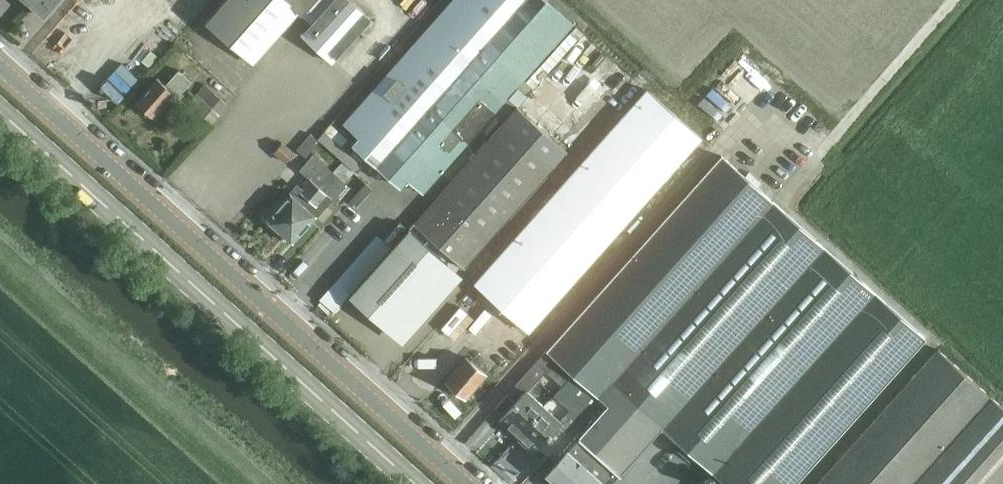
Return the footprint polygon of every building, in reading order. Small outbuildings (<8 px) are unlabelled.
[(43,16),(58,0),(26,0),(43,16)] [(192,16),(205,1),(203,0),(174,0),(192,16)] [(207,20),(254,61),(299,10),(303,13),(315,0),(225,0),(207,20)] [(372,18),(351,0),(333,0),(302,35),(332,62),(372,18)] [(387,174),(379,183),(393,195),(401,186),(408,178),(423,191),(572,23),(546,0),(453,0),(345,122),(360,136),(353,144),(387,174)] [(582,33),(414,222),(465,268),(634,78),(582,33)] [(178,97),(191,82),(178,70),(164,86),(157,79),(136,102),(152,116),(173,92),(178,97)] [(190,102),(213,123),(229,104),(206,84),(190,102)] [(529,331),(701,136),(646,89),(475,283),(529,331)] [(282,142),(275,150),(287,162),(295,153),(282,142)] [(268,218),(281,229),(332,172),(313,154),(299,169),(309,178),(300,188),(297,186),(290,193),(268,218)] [(546,349),(557,358),(573,372),(584,382),(599,396),(587,410),(586,409),(565,433),(555,444),(547,453),(556,461),(546,472),(559,483),(612,483),(663,427),(726,483),(793,483),(928,333),(923,329),(781,208),(720,154),(546,349)] [(332,172),(281,229),(294,240),(315,216),(309,210),(314,205),(317,208),(328,196),(336,204),(350,188),(332,172)] [(448,263),(409,228),(349,295),(388,330),(448,263)] [(938,348),(816,483),(1002,483),(1002,406),(938,348)] [(521,394),(497,420),(515,436),(544,404),(528,390),(546,370),(554,377),(546,386),(554,393),(561,385),(573,372),(557,358),(546,349),(535,362),(513,386),(514,387),(521,394)] [(465,397),(486,373),(465,355),(445,379),(465,397)] [(544,404),(515,436),(533,452),(557,425),(565,433),(586,409),(587,410),(599,396),(584,382),(573,372),(561,385),(578,400),(567,412),(565,410),(558,417),(544,404)]
